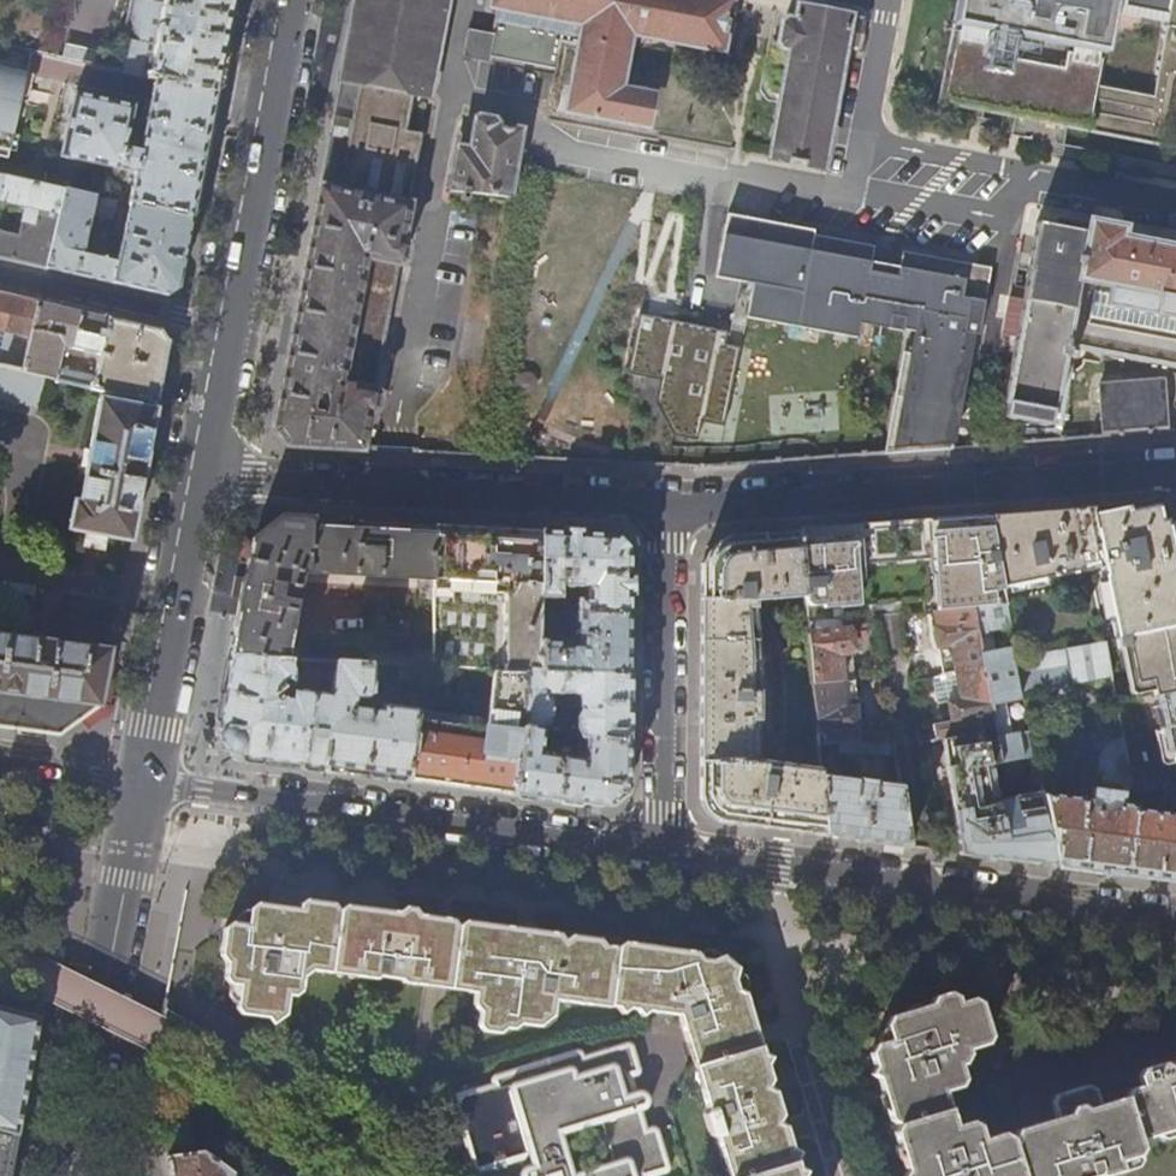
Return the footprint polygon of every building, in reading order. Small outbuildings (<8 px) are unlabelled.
[(32,52),(53,56),(66,0),(0,0),(0,44),(32,52)] [(162,5),(141,0),(133,0),(117,71),(154,79),(215,93),(219,71),(228,28),(233,0),(163,0),(162,5)] [(362,450),(368,413),(372,414),(376,411),(379,396),(376,390),(373,390),(398,264),(401,265),(404,262),(408,246),(405,241),(401,240),(448,0),(355,0),(353,8),(328,138),(316,203),(292,325),(277,409),(272,429),(286,446),(362,450)] [(568,113),(641,127),(645,124),(650,99),(647,94),(619,89),(630,33),(721,49),(725,31),(731,0),(492,0),(491,7),(497,8),(493,28),(488,56),(557,70),(550,101),(552,105),(555,109),(560,112),(568,113)] [(939,103),(1017,117),(1052,123),(1175,146),(1175,0),(958,0),(939,103)] [(791,138),(809,141),(823,132),(825,122),(830,123),(845,45),(858,47),(863,22),(850,20),(850,18),(799,8),(796,22),(789,20),(783,26),(779,43),(783,49),(791,50),(781,101),(780,105),(779,113),(784,115),(783,125),(791,138)] [(488,56),(493,28),(466,23),(461,50),(488,56)] [(0,44),(0,157),(11,159),(12,151),(15,135),(24,91),(28,72),(32,52),(0,44)] [(28,72),(24,91),(31,92),(35,73),(28,72)] [(206,139),(215,93),(154,79),(144,135),(128,131),(134,105),(76,93),(62,157),(135,173),(128,204),(191,218),(197,190),(206,139)] [(822,169),(830,123),(825,122),(823,132),(809,141),(791,138),(783,125),(784,115),(779,113),(772,154),(771,159),(822,169)] [(449,192),(506,197),(520,132),(494,127),(494,123),(492,121),(479,118),(475,121),(469,151),(457,149),(449,192)] [(15,135),(12,151),(19,152),(23,136),(15,135)] [(64,190),(4,176),(0,193),(0,202),(24,208),(19,230),(0,225),(0,258),(33,265),(45,268),(64,190)] [(191,218),(128,204),(76,192),(64,190),(45,268),(73,275),(135,289),(167,296),(178,289),(184,257),(191,218)] [(982,333),(993,271),(906,254),(901,280),(873,274),(878,249),(817,238),(817,233),(731,217),(719,276),(756,283),(750,315),(860,336),(863,321),(905,329),(905,326),(918,329),(896,453),(956,448),(978,332),(982,333)] [(1047,427),(1047,426),(1051,426),(1053,414),(1056,414),(1068,349),(1175,369),(1175,250),(1121,240),(1123,230),(1090,224),(1088,233),(1037,224),(1028,270),(1030,271),(1004,404),(1008,405),(1005,417),(1008,418),(1008,419),(1047,427)] [(6,339),(0,366),(0,367),(23,372),(37,303),(0,295),(0,338),(6,339)] [(37,303),(23,372),(43,376),(57,380),(58,381),(156,403),(161,378),(168,342),(161,331),(105,318),(37,303)] [(689,403),(710,323),(665,315),(637,310),(625,389),(689,403)] [(424,355),(422,379),(446,380),(447,356),(424,355)] [(35,407),(43,376),(23,372),(0,367),(0,399),(35,407)] [(1101,384),(1106,437),(1168,432),(1164,381),(1101,384)] [(86,543),(106,547),(108,537),(130,541),(141,481),(155,411),(100,400),(80,504),(74,503),(69,530),(88,534),(86,543)] [(1168,523),(1167,520),(1161,520),(1157,505),(1127,512),(1127,507),(1091,515),(1091,510),(1058,517),(1057,512),(1043,516),(1025,520),(1025,515),(1008,518),(990,522),(1007,606),(1010,625),(1017,661),(1105,644),(1175,629),(1175,527),(1175,522),(1168,523)] [(809,532),(799,533),(805,598),(807,624),(849,621),(873,619),(872,607),(924,602),(925,615),(971,611),(1007,606),(990,522),(989,517),(975,519),(823,531),(809,532)] [(433,600),(434,526),(347,521),(289,518),(251,548),(248,564),(237,622),(230,656),(285,659),(301,574),(420,579),(420,599),(433,600)] [(539,626),(539,611),(542,531),(528,531),(513,530),(434,526),(433,600),(432,666),(493,669),(502,670),(529,671),(537,671),(538,643),(539,626)] [(594,534),(542,531),(539,611),(548,611),(548,597),(560,598),(560,595),(566,595),(566,586),(588,587),(588,599),(578,599),(578,613),(629,616),(629,579),(630,549),(617,536),(594,534)] [(754,603),(805,598),(799,533),(785,534),(771,535),(754,536),(726,538),(701,565),(700,685),(700,799),(720,822),(761,827),(825,836),(820,775),(820,771),(760,763),(760,676),(772,676),(772,663),(760,663),(754,603)] [(1007,606),(971,611),(974,623),(983,670),(994,727),(1003,725),(999,704),(1017,701),(1007,650),(986,653),(985,646),(992,644),(989,627),(1003,624),(1004,626),(1010,625),(1007,606)] [(548,611),(539,611),(539,626),(548,625),(548,611)] [(629,616),(578,613),(577,640),(582,645),(583,645),(583,651),(563,649),(563,643),(538,643),(537,671),(629,675),(629,640),(629,616)] [(850,635),(849,621),(807,624),(812,685),(854,681),(852,651),(854,651),(853,644),(853,634),(850,635)] [(956,675),(983,670),(974,623),(933,630),(936,647),(937,651),(951,648),(956,675)] [(1118,641),(1120,652),(1132,650),(1140,687),(1153,684),(1168,757),(1175,755),(1175,629),(1118,641)] [(59,734),(98,706),(103,680),(109,651),(53,642),(53,639),(36,637),(36,640),(0,635),(0,726),(41,732),(59,734)] [(1111,677),(1105,644),(1017,661),(1023,693),(1111,677)] [(285,659),(230,656),(229,660),(221,702),(215,733),(223,744),(233,757),(270,762),(322,769),(326,740),(312,738),(313,727),(327,729),(336,661),(325,661),(322,685),(325,688),(325,694),(293,690),(291,692),(291,698),(283,698),(280,700),(276,695),(291,682),(292,681),(293,681),(295,659),(285,659)] [(373,663),(336,661),(327,729),(326,740),(322,769),(368,775),(408,780),(416,720),(417,709),(384,706),(382,708),(382,713),(353,710),(354,699),(365,701),(373,694),(373,663)] [(397,664),(398,680),(421,680),(422,666),(397,664)] [(521,730),(529,671),(502,670),(493,669),(485,730),(416,720),(408,780),(447,786),(513,794),(521,730)] [(983,670),(956,675),(959,691),(961,703),(948,705),(951,722),(933,726),(936,741),(946,739),(984,732),(995,730),(994,727),(983,670)] [(629,675),(537,671),(529,671),(521,730),(542,733),(550,725),(553,705),(547,694),(578,696),(577,713),(575,718),(575,730),(579,738),(583,738),(628,744),(629,701),(629,675)] [(856,703),(854,681),(812,685),(816,734),(859,730),(856,703)] [(540,755),(542,733),(521,730),(513,794),(562,801),(605,807),(628,787),(628,744),(583,738),(583,757),(578,760),(540,755)] [(1011,861),(1001,804),(994,776),(987,777),(985,768),(994,766),(994,765),(1001,763),(997,741),(985,743),(984,732),(946,739),(961,854),(971,855),(1011,861)] [(997,741),(1001,763),(1001,765),(1029,759),(1023,734),(996,738),(997,741)] [(1175,883),(1175,817),(1135,811),(1136,808),(1127,807),(1130,788),(1132,796),(1161,789),(1153,779),(1131,782),(1122,734),(1114,737),(1109,740),(1106,744),(1103,749),(1101,755),(1101,759),(1101,768),(1106,777),(1124,780),(1122,795),(1097,791),(1095,803),(1086,802),(1088,782),(1040,777),(1057,867),(1106,873),(1175,883)] [(855,752),(896,757),(894,738),(854,742),(855,752)] [(820,775),(825,836),(862,841),(909,847),(900,785),(820,775)] [(1057,867),(1043,797),(1001,804),(1011,861),(1034,864),(1057,867)] [(448,989),(451,989),(452,980),(469,982),(467,991),(475,992),(473,1002),(479,1012),(478,1025),(483,1031),(499,1034),(506,1028),(513,1029),(521,1024),(540,1028),(542,1014),(554,1016),(556,1000),(591,1005),(593,995),(610,997),(608,1007),(618,1008),(624,1014),(630,1010),(638,1010),(643,1017),(649,1012),(679,1016),(694,1067),(703,1065),(709,1086),(701,1088),(707,1109),(704,1115),(710,1135),(716,1137),(722,1156),(730,1153),(736,1175),(735,1175),(804,1175),(807,1171),(799,1166),(797,1159),(801,1152),(794,1149),(792,1142),(780,1136),(774,1138),(770,1125),(785,1120),(780,1104),(776,1091),(769,1088),(772,1080),(767,1063),(771,1056),(763,1052),(745,994),(736,989),(735,983),(734,979),(736,967),(721,954),(711,959),(702,958),(695,951),(663,947),(654,955),(645,944),(625,942),(618,947),(606,946),(600,938),(571,934),(563,940),(558,933),(534,929),(522,938),(514,927),(464,920),(457,926),(452,919),(419,914),(414,907),(407,906),(400,912),(388,910),(346,904),(340,910),(334,903),(306,899),(300,903),(300,908),(290,906),(281,914),(274,904),(266,903),(257,902),(249,908),(247,924),(232,921),(223,928),(221,953),(226,961),(224,975),(228,982),(238,983),(235,1006),(241,1013),(267,1016),(273,1023),(287,1014),(290,996),(296,996),(303,990),(304,978),(313,970),(332,973),(333,965),(356,968),(356,976),(378,979),(381,977),(403,979),(406,983),(448,989)] [(892,1101),(888,1108),(891,1120),(899,1124),(895,1132),(899,1144),(910,1150),(904,1161),(907,1171),(904,1175),(1097,1175),(1099,1175),(1101,1175),(1109,1175),(1115,1174),(1116,1174),(1118,1173),(1125,1171),(1123,1162),(1142,1157),(1145,1149),(1142,1140),(1163,1134),(1162,1130),(1175,1126),(1175,1059),(1172,1065),(1166,1061),(1158,1063),(1145,1067),(1141,1075),(1143,1084),(1134,1087),(1129,1096),(1101,1105),(1097,1089),(1089,1084),(1056,1094),(1053,1101),(1057,1115),(1058,1116),(1050,1118),(1045,1126),(1039,1128),(1033,1123),(1016,1127),(1012,1136),(1004,1130),(983,1136),(980,1124),(972,1119),(955,1124),(946,1092),(963,1087),(966,1079),(962,1066),(967,1064),(970,1056),(968,1050),(987,1045),(991,1036),(983,1010),(981,1003),(973,998),(959,1002),(957,996),(949,992),(941,994),(936,995),(930,1004),(921,1006),(915,1017),(905,1011),(899,1013),(891,1015),(886,1024),(891,1040),(874,1045),(870,1052),(875,1067),(870,1075),(878,1079),(882,1092),(894,1098),(892,1101)] [(15,1146),(29,1073),(39,1017),(0,1007),(0,1175),(9,1175),(15,1146)] [(659,1175),(667,1173),(669,1172),(671,1168),(671,1166),(660,1129),(657,1126),(655,1126),(647,1127),(643,1111),(648,1107),(650,1105),(651,1099),(651,1095),(648,1091),(643,1087),(636,1088),(632,1077),(640,1075),(641,1073),(643,1068),(635,1044),(632,1042),(629,1041),(586,1053),(583,1050),(581,1049),(577,1049),(493,1074),(491,1078),(489,1082),(455,1092),(453,1094),(450,1098),(450,1101),(472,1171),(475,1173),(479,1173),(529,1159),(531,1164),(526,1165),(522,1168),(519,1173),(520,1175),(656,1175),(659,1175)] [(232,1172),(168,1122),(166,1123),(160,1111),(171,1175),(232,1175),(232,1172)]
